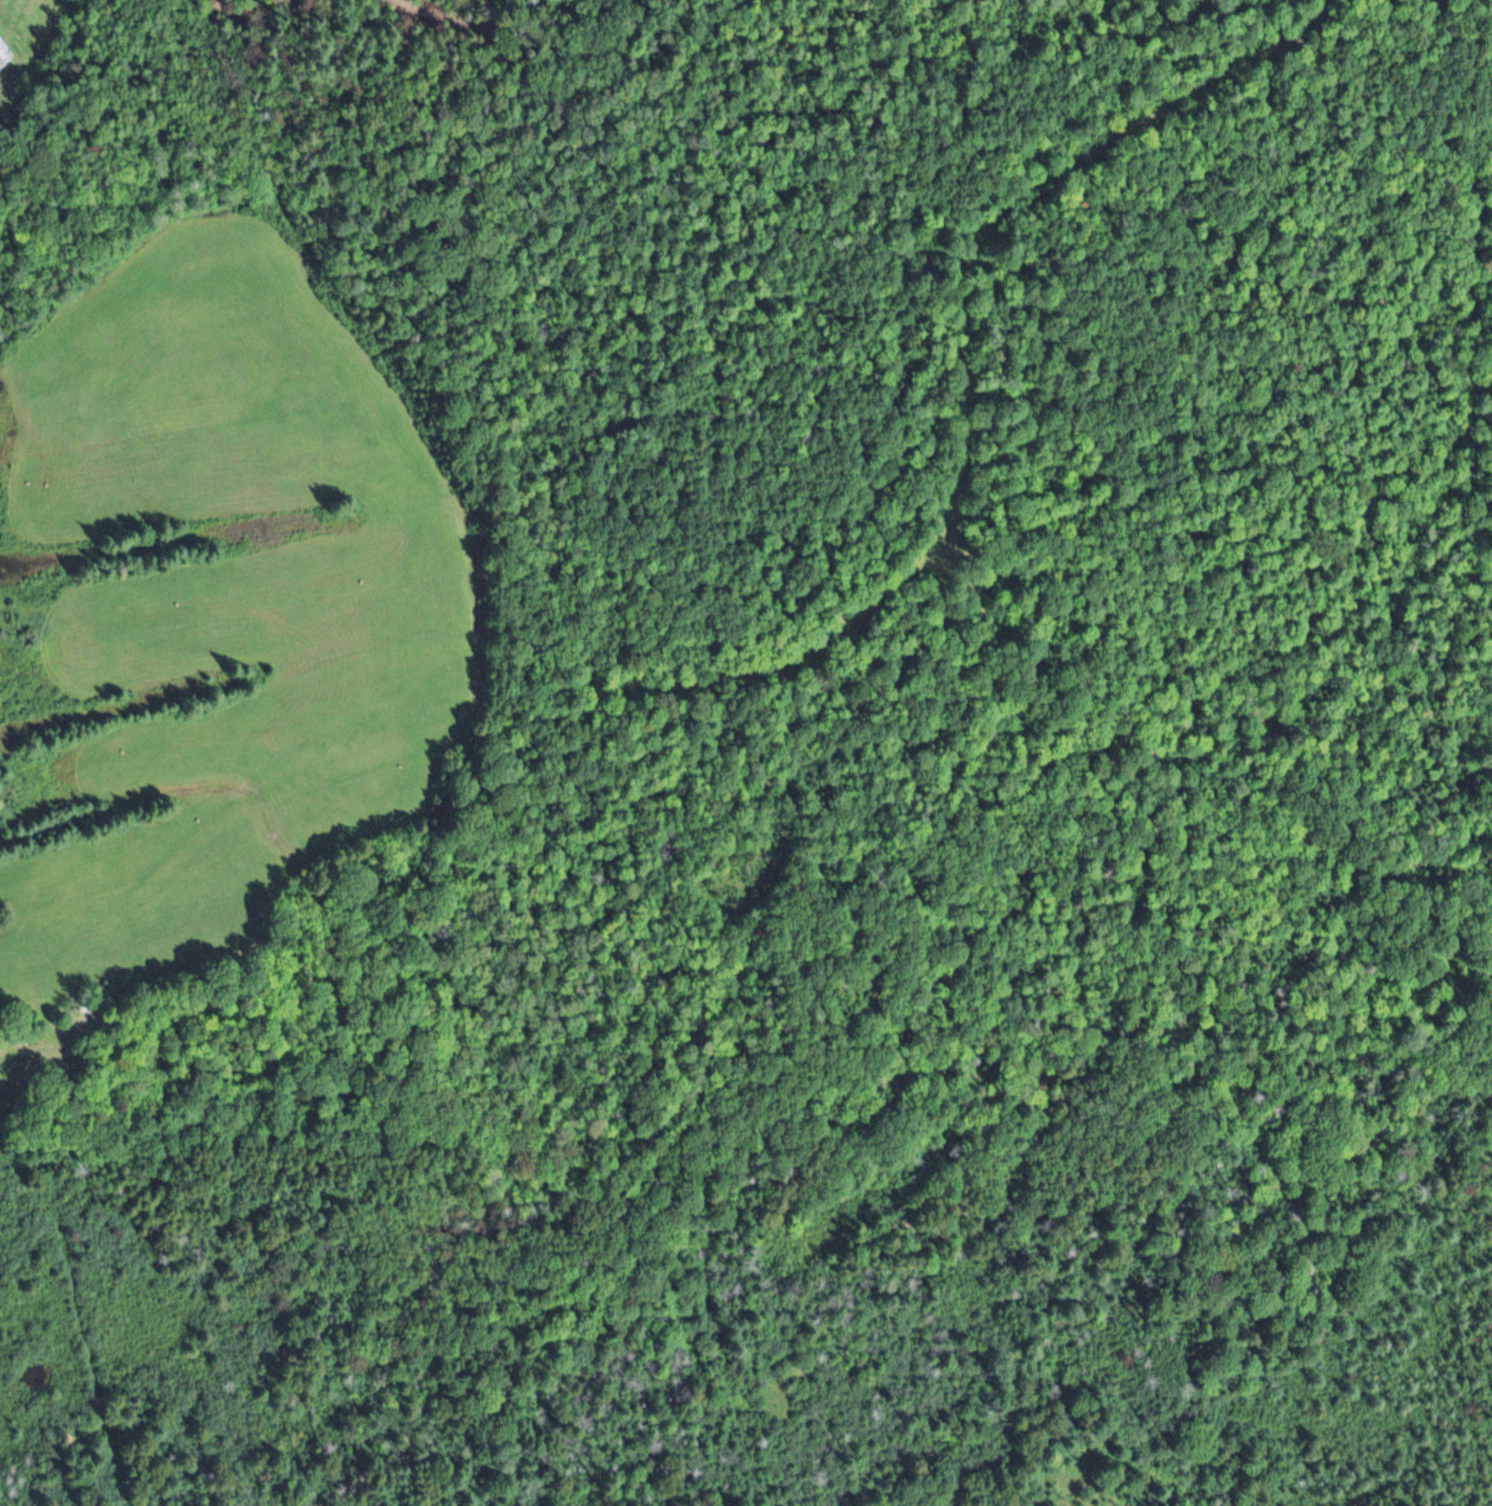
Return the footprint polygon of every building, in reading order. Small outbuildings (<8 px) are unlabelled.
[(8,59),(0,65),(0,48),(8,59)]
